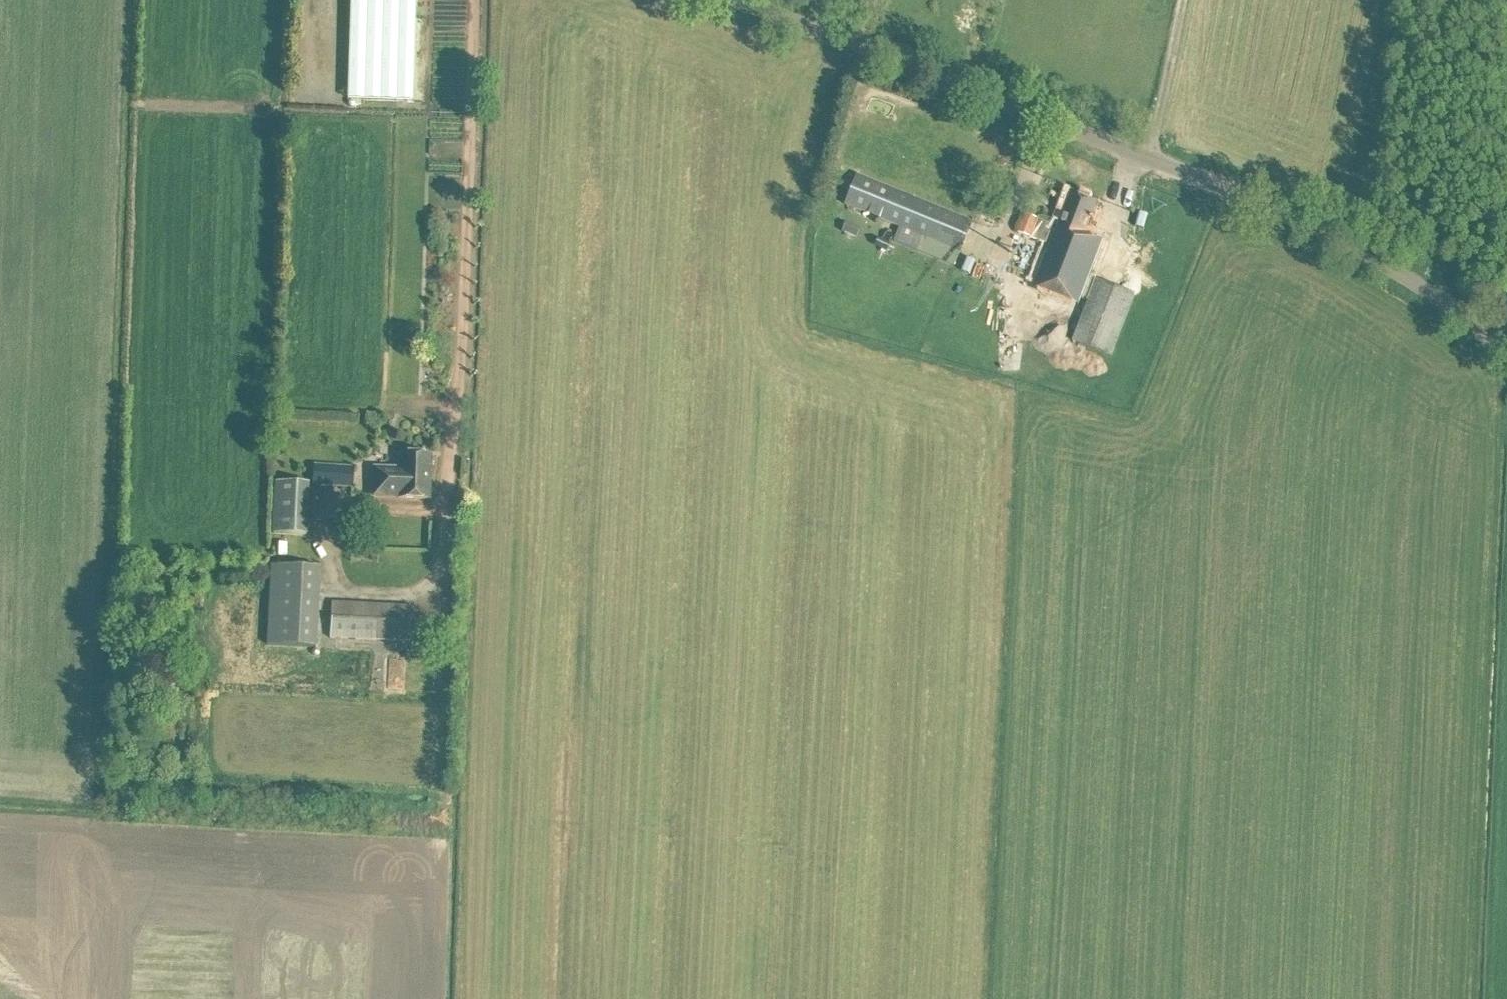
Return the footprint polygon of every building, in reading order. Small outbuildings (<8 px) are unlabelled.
[(415,0),(350,0),(347,100),(412,102),(415,0)] [(956,270),(974,223),(859,176),(847,204),(901,226),(894,244),(956,270)] [(1090,300),(1083,297),(1104,242),(1086,235),(1098,205),(1073,196),(1061,225),(1058,223),(1056,227),(1048,224),(1027,215),(1019,234),(1049,246),(1023,312),(1077,333),(1074,342),(1112,357),(1135,296),(1097,282),(1090,300)] [(857,239),(861,230),(846,223),(843,233),(857,239)] [(431,459),(399,458),(399,473),(374,472),(373,500),(398,501),(398,502),(430,503),(431,459)] [(352,489),(353,467),(312,465),(311,487),(352,489)] [(272,535),(306,537),(309,485),(275,483),(272,535)] [(317,651),(320,572),(272,570),(269,649),(317,651)] [(411,606),(331,602),(329,639),(409,643),(411,606)]
